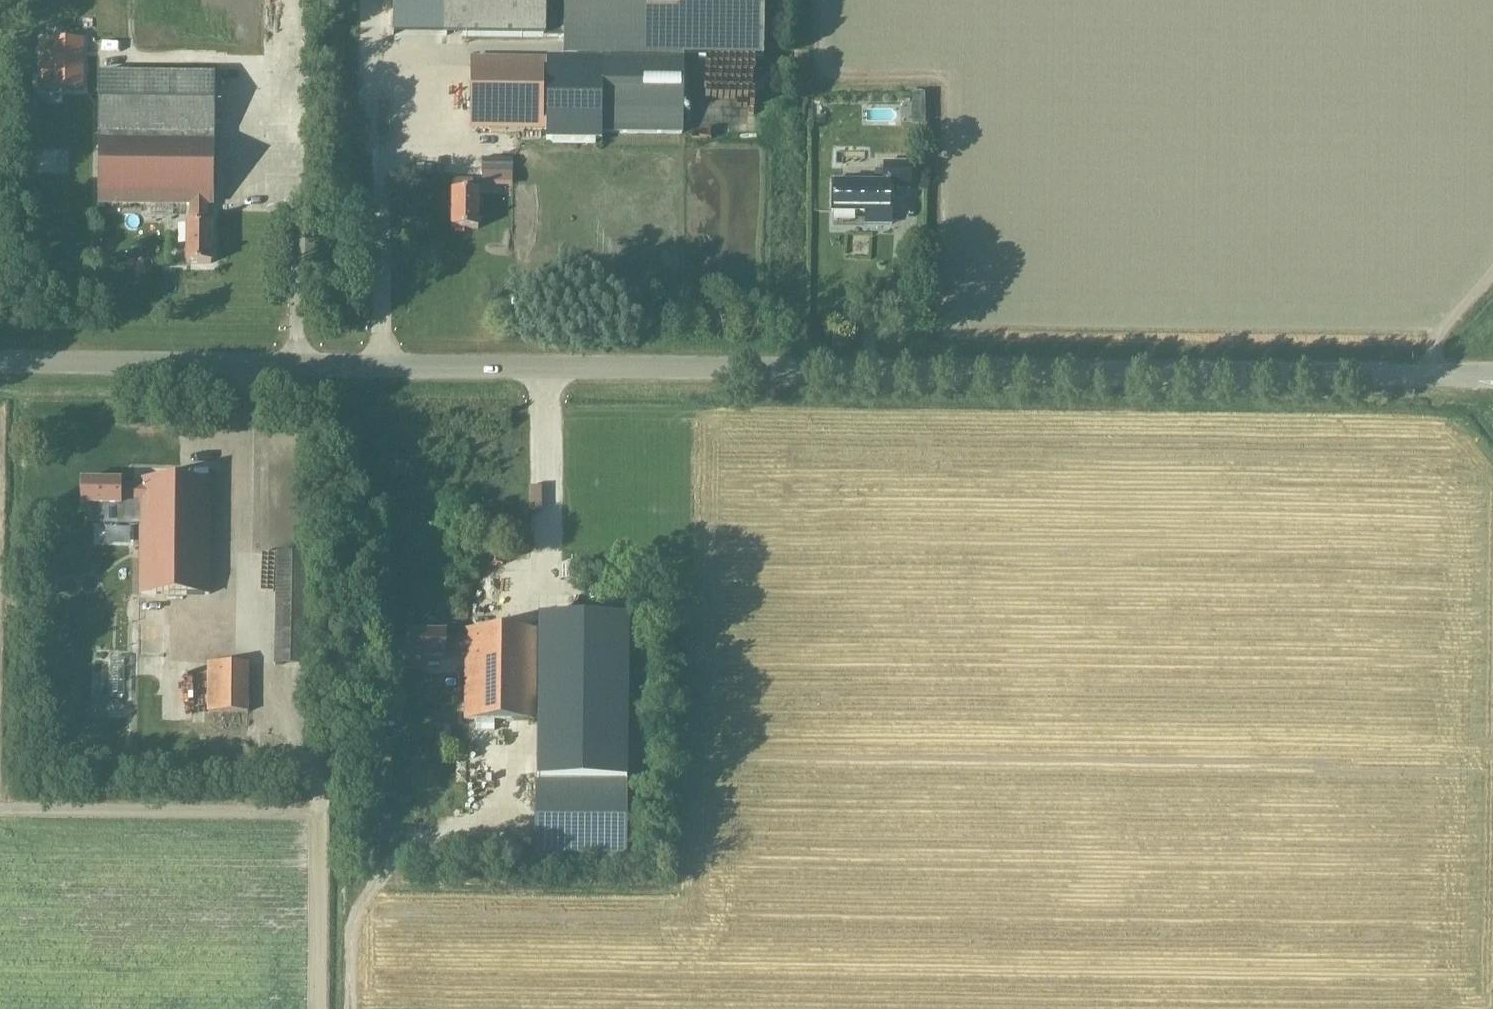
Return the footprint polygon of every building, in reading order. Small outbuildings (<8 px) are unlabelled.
[(683,54),(684,0),(443,0),(442,36),(563,37),(563,58),(542,59),(471,58),(471,128),(543,128),(543,139),(600,139),(600,132),(682,133),(683,54)] [(683,54),(763,55),(764,0),(684,0),(683,54)] [(82,89),(82,40),(42,39),(42,89),(82,89)] [(213,205),(213,141),(214,141),(214,74),(99,73),(99,140),(99,204),(190,204),(190,224),(187,224),(186,263),(211,263),(211,224),(207,224),(208,205),(213,205)] [(812,117),(812,130),(828,131),(829,117),(812,117)] [(481,172),(512,172),(512,159),(481,158),(481,172)] [(874,180),(832,180),(831,210),(891,211),(891,188),(909,188),(909,162),(883,162),(883,169),(874,169),(874,180)] [(477,228),(477,192),(471,192),(471,179),(451,179),(451,192),(451,228),(477,228)] [(209,594),(210,480),(140,479),(140,484),(120,484),(121,480),(81,480),(81,505),(120,505),(120,501),(140,502),(139,593),(209,594)] [(306,664),(309,553),(276,552),(273,663),(306,664)] [(625,783),(628,623),(537,622),(534,782),(625,783)] [(535,719),(537,630),(443,629),(443,633),(426,632),(426,631),(407,631),(407,642),(397,641),(396,667),(423,668),(423,656),(445,656),(446,653),(465,653),(464,718),(535,719)] [(249,712),(249,662),(207,661),(207,711),(249,712)] [(534,782),(533,858),(624,859),(625,783),(534,782)]
